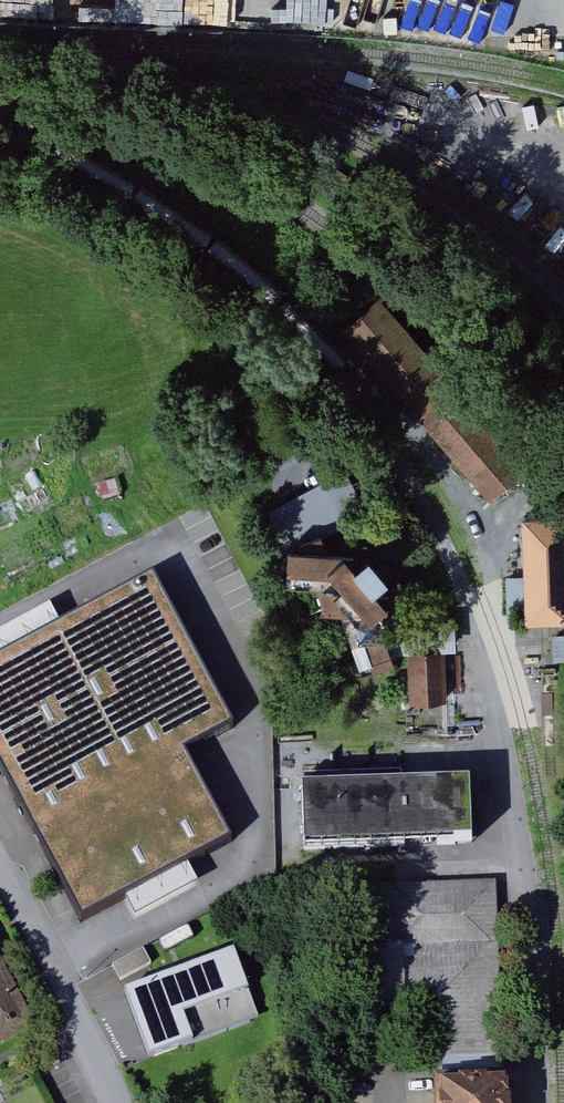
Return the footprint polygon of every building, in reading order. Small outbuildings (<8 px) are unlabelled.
[(536,461),(390,293),(351,327),(497,495),(536,461)] [(120,479),(103,485),(108,500),(125,494),(120,479)] [(344,525),(336,483),(282,493),(290,535),(344,525)] [(527,518),(531,617),(553,616),(563,616),(563,517),(527,518)] [(352,607),(375,667),(400,658),(379,611),(399,611),(400,585),(380,586),(375,581),(388,568),(367,544),(355,555),(347,546),(290,544),(289,578),(325,580),(324,605),(352,607)] [(158,572),(0,656),(0,775),(81,927),(238,844),(189,752),(240,725),(158,572)] [(554,630),(555,656),(563,656),(563,629),(554,630)] [(446,645),(410,647),(413,700),(449,698),(446,645)] [(478,849),(476,786),(308,791),(310,854),(478,849)] [(504,887),(382,892),(387,1011),(441,1009),(445,1102),(513,1102),(504,887)] [(38,1018),(0,948),(0,1039),(38,1018)] [(121,973),(151,960),(146,948),(116,961),(121,973)] [(264,1016),(240,952),(131,993),(155,1057),(264,1016)]
